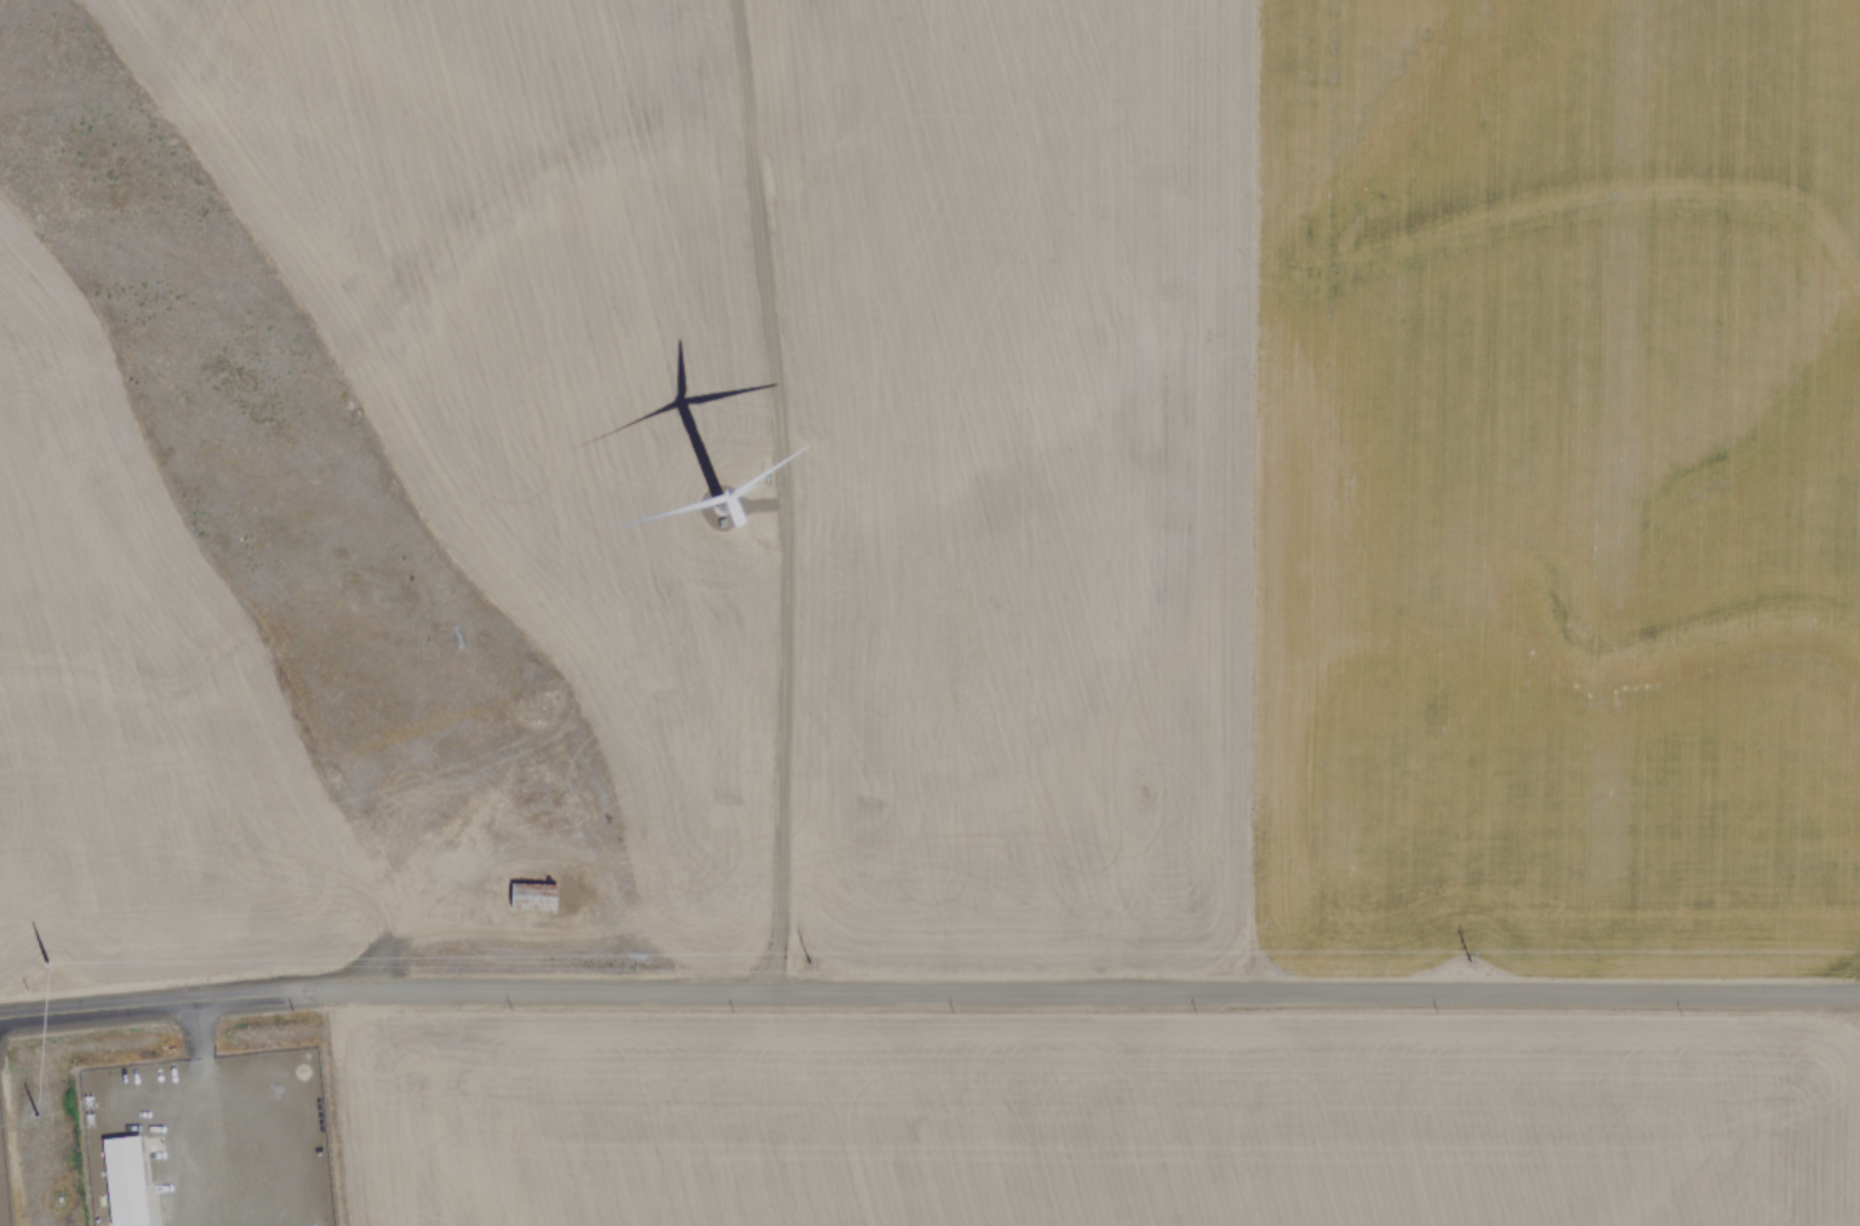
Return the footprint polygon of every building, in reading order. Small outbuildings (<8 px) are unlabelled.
[(110,1225),(99,1135),(142,1130),(153,1221),(110,1225)]
